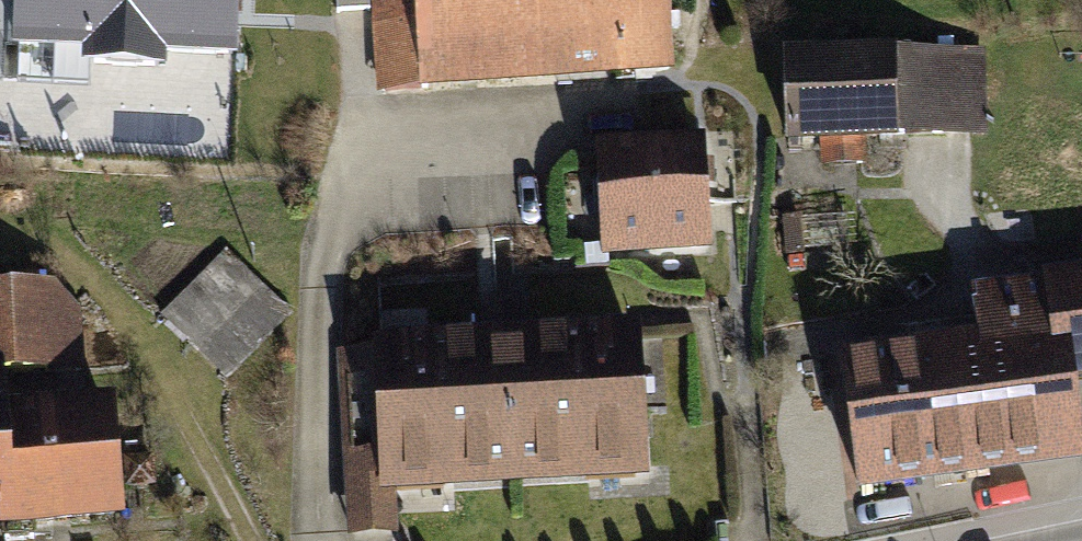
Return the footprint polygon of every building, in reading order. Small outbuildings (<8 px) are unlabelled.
[(18,42),(91,46),(91,63),(158,66),(159,49),(231,53),(234,0),(20,0),(18,42)] [(342,15),(376,13),(382,97),(683,77),(678,0),(341,0),(342,15)] [(881,60),(774,63),(776,150),(883,148),(881,60)] [(612,260),(722,256),(718,146),(608,150),(612,260)] [(166,319),(231,383),(297,316),(232,252),(166,319)] [(879,510),(1081,479),(1081,261),(995,274),(1000,308),(947,316),(951,339),(855,354),(879,510)] [(142,519),(130,392),(95,391),(89,313),(53,273),(0,277),(0,530),(142,519)] [(356,540),(404,540),(402,495),(651,485),(644,326),(347,338),(356,540)]
